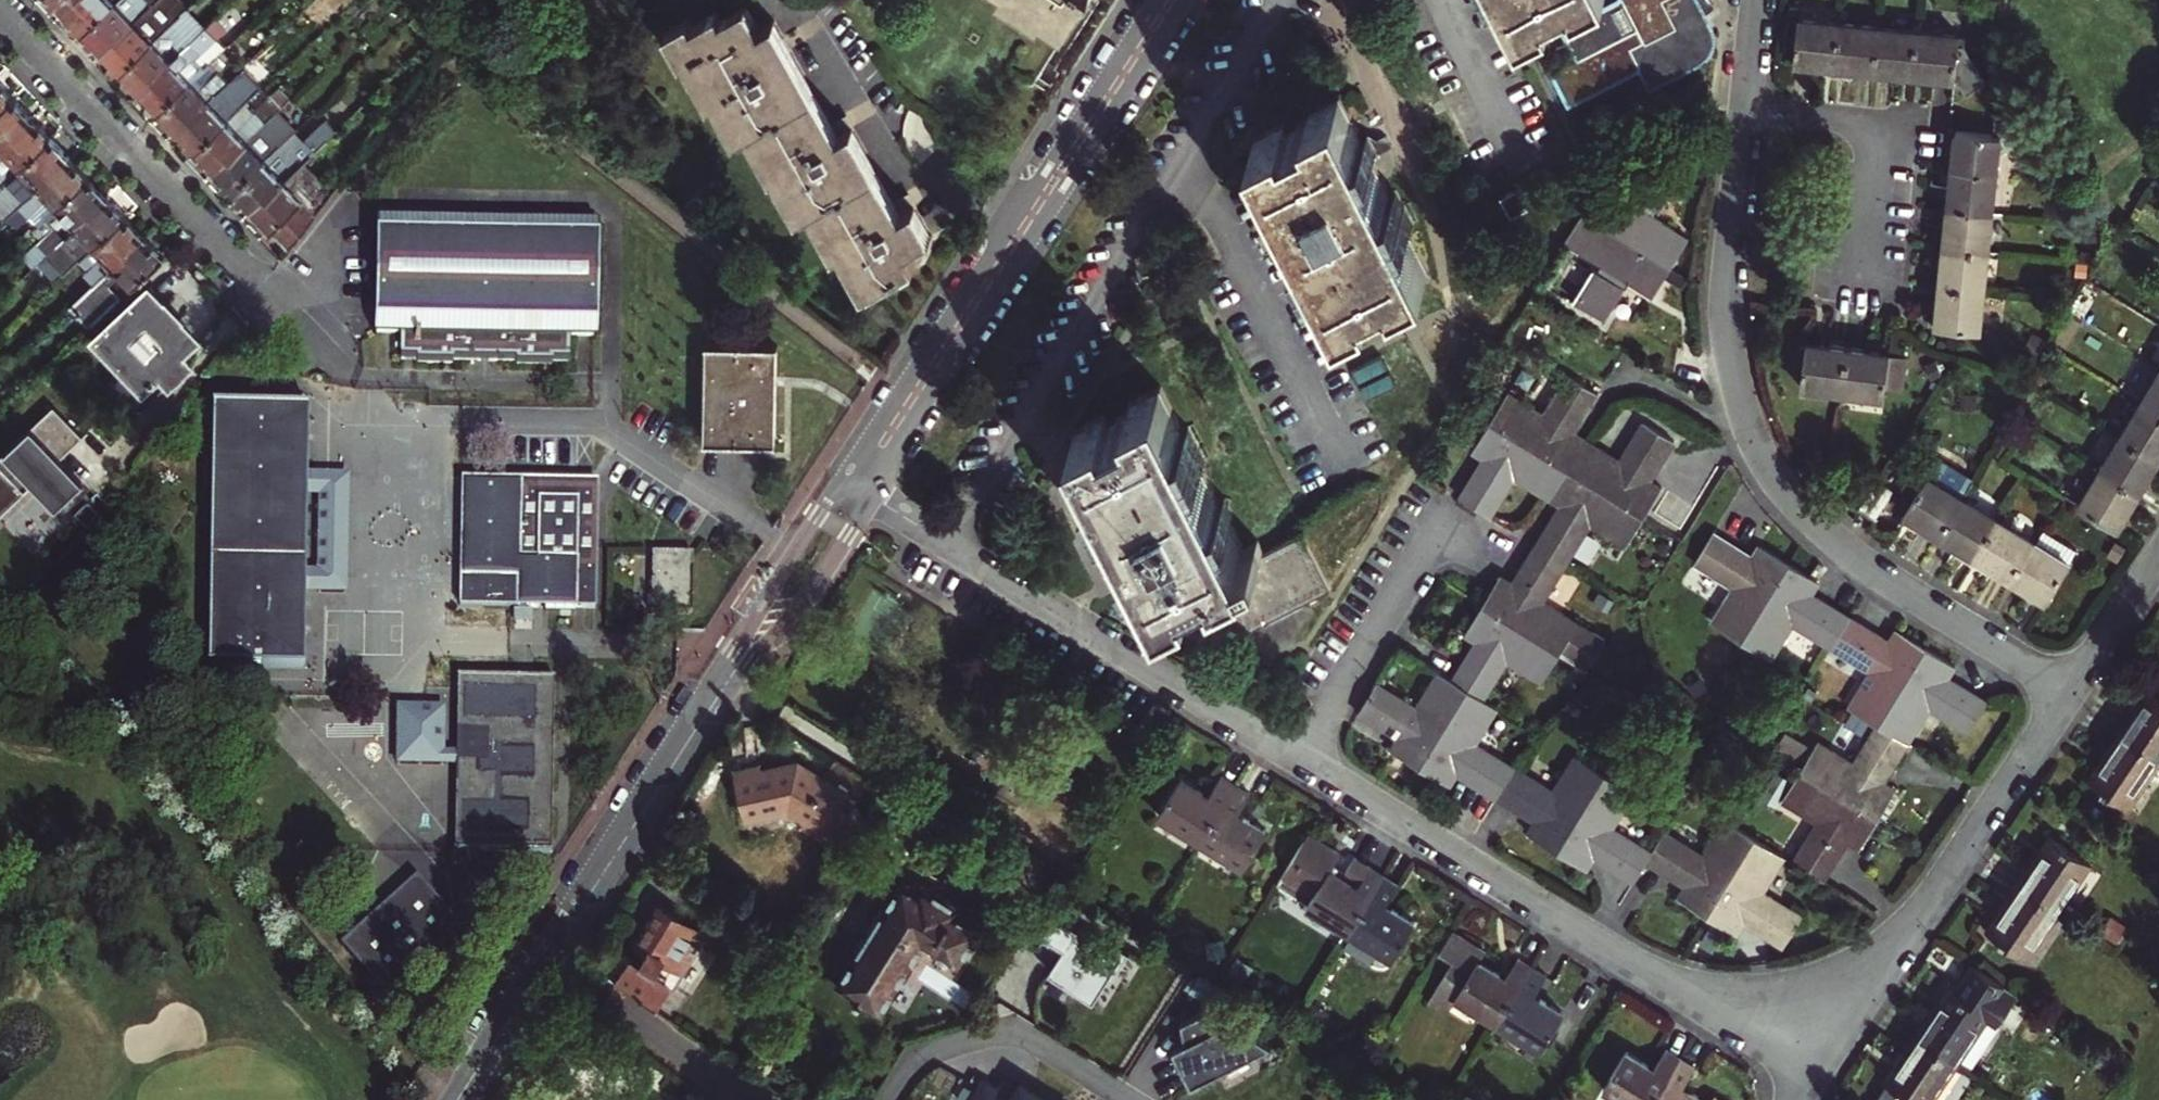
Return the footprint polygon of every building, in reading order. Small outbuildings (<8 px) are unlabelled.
[(66,11),(68,13),(81,0),(55,0),(66,11)] [(68,13),(84,30),(114,1),(114,0),(81,0),(68,13)] [(84,30),(102,49),(117,34),(120,38),(136,24),(134,21),(156,0),(115,0),(114,1),(84,30)] [(102,49),(104,51),(121,69),(179,15),(188,6),(182,0),(156,0),(134,21),(136,24),(120,38),(117,34),(102,49)] [(1027,3),(1022,11),(1039,21),(1046,10),(1067,22),(1080,0),(1023,0),(1027,3)] [(1528,28),(1557,14),(1554,8),(1571,0),(1513,0),(1528,28)] [(1624,10),(1567,41),(1581,69),(1557,82),(1574,116),(1647,78),(1657,98),(1707,73),(1710,70),(1715,64),(1717,57),(1716,49),(1691,0),(1619,0),(1624,10)] [(722,8),(682,31),(694,54),(690,56),(699,73),(706,68),(723,97),(726,95),(748,134),(760,127),(785,170),(787,169),(811,212),(822,206),(846,248),(852,245),(876,288),(918,264),(910,248),(934,235),(916,204),(902,212),(895,199),(854,126),(840,134),(833,121),(775,19),(764,25),(750,1),(726,15),(722,8)] [(179,15),(121,69),(141,90),(143,92),(157,77),(154,74),(170,59),(171,61),(207,26),(200,25),(192,23),(185,19),(179,15)] [(1799,64),(1840,68),(1844,24),(1803,20),(1799,64)] [(1840,68),(1879,72),(1883,28),(1844,24),(1840,68)] [(157,77),(143,92),(160,110),(205,66),(196,56),(217,37),(207,26),(171,61),(170,59),(154,74),(157,77)] [(1879,72),(1919,76),(1923,33),(1883,28),(1879,72)] [(1919,76),(1961,80),(1972,94),(1992,80),(1966,45),(1962,45),(1962,37),(1923,33),(1919,76)] [(210,61),(205,66),(160,110),(176,126),(191,112),(195,117),(211,102),(208,100),(228,81),(210,61)] [(191,112),(176,126),(178,129),(196,148),(227,119),(242,105),(234,96),(238,92),(228,81),(208,100),(211,102),(195,117),(191,112)] [(0,82),(0,109),(13,96),(0,82)] [(281,86),(255,110),(235,128),(227,119),(196,148),(216,168),(217,170),(232,156),(229,152),(245,137),(247,139),(277,110),(291,97),(281,86)] [(0,109),(0,142),(15,128),(18,132),(34,118),(13,96),(0,109)] [(242,105),(227,119),(235,128),(255,110),(246,100),(242,105)] [(298,145),(289,135),(280,144),(265,159),(234,188),(252,206),(267,192),(271,195),(286,181),(284,179),(312,152),(320,145),(354,112),(344,102),(328,118),(327,118),(298,145)] [(232,156),(217,170),(227,181),(234,188),(265,159),(280,144),(289,135),(295,130),(277,110),(247,139),(245,137),(229,152),(232,156)] [(1428,283),(1409,245),(1414,242),(1398,208),(1392,211),(1372,172),(1378,169),(1370,153),(1364,156),(1342,111),(1313,125),(1316,131),(1290,144),(1287,138),(1257,152),(1278,194),(1272,197),(1281,215),(1287,212),(1307,251),(1300,254),(1316,286),(1323,283),(1343,324),(1372,310),(1370,306),(1397,292),(1399,297),(1428,283)] [(848,113),(833,121),(840,134),(854,126),(856,125),(848,113)] [(1998,115),(1996,135),(2003,136),(2030,138),(2032,118),(1998,115)] [(34,118),(18,132),(15,128),(0,142),(0,143),(2,145),(0,147),(0,171),(7,178),(51,136),(34,118)] [(1953,207),(1996,211),(2003,136),(1996,135),(1960,132),(1953,207)] [(7,178),(15,187),(0,201),(0,205),(8,214),(39,184),(41,186),(57,172),(52,167),(68,153),(51,136),(7,178)] [(252,206),(284,240),(308,217),(299,207),(333,175),(312,152),(284,179),(286,181),(271,195),(267,192),(252,206)] [(29,212),(39,223),(44,218),(58,204),(89,176),(69,155),(68,153),(52,167),(57,172),(41,186),(39,184),(8,214),(17,224),(29,212)] [(1593,211),(1682,265),(1701,235),(1661,210),(1664,205),(1669,208),(1690,174),(1661,156),(1640,189),(1643,191),(1636,201),(1609,185),(1593,211)] [(89,176),(58,204),(44,218),(52,227),(63,238),(78,225),(75,222),(91,208),(94,211),(109,197),(108,196),(89,176)] [(895,199),(902,212),(916,204),(918,203),(911,190),(895,199)] [(1536,194),(1520,202),(1529,221),(1546,213),(1536,194)] [(78,225),(96,244),(127,215),(116,205),(109,197),(94,211),(91,208),(75,222),(78,225)] [(1977,248),(1992,249),(1996,211),(1953,207),(1949,245),(1977,248)] [(1593,211),(1575,239),(1615,263),(1612,269),(1608,267),(1588,299),(1618,317),(1637,285),(1633,283),(1639,274),(1667,291),(1682,265),(1593,211)] [(127,215),(96,244),(105,253),(91,267),(86,271),(96,282),(105,274),(115,264),(117,266),(133,251),(129,247),(143,233),(127,215)] [(591,225),(371,223),(370,334),(396,334),(397,361),(413,361),(413,363),(446,364),(446,361),(512,362),(512,365),(545,365),(545,362),(563,362),(563,336),(591,336),(591,225)] [(78,225),(63,238),(57,244),(75,264),(82,258),(96,244),(78,225)] [(27,260),(34,267),(51,250),(57,244),(63,238),(52,227),(27,250),(27,260)] [(164,255),(143,233),(129,247),(133,251),(117,266),(115,264),(105,274),(96,282),(75,303),(93,322),(164,255)] [(96,244),(82,258),(91,267),(105,253),(96,244)] [(1946,283),(1989,287),(1992,249),(1977,248),(1949,245),(1946,283)] [(1989,287),(1946,283),(1942,324),(1985,329),(1989,287)] [(198,337),(149,285),(95,335),(123,366),(111,377),(140,409),(189,362),(181,353),(198,337)] [(1810,385),(1849,389),(1855,346),(1814,342),(1810,385)] [(779,343),(710,343),(707,442),(777,442),(779,343)] [(1855,346),(1849,389),(1891,394),(1892,381),(1910,383),(1914,353),(1855,346)] [(1500,423),(1577,471),(1597,440),(1579,429),(1584,421),(1590,425),(1611,392),(1581,373),(1555,414),(1521,391),(1500,423)] [(2147,399),(2158,406),(2158,378),(2147,399)] [(1121,511),(1139,548),(1131,552),(1139,570),(1147,566),(1167,608),(1196,594),(1194,590),(1220,577),(1241,620),(1226,626),(1236,646),(1328,601),(1302,545),(1262,564),(1257,553),(1249,557),(1233,525),(1240,522),(1231,504),(1224,507),(1205,468),(1212,465),(1196,432),(1189,435),(1170,395),(1141,409),(1144,415),(1118,427),(1116,421),(1086,435),(1106,477),(1097,481),(1113,515),(1121,511)] [(2127,432),(2158,452),(2158,406),(2147,399),(2127,432)] [(32,482),(55,506),(77,484),(55,461),(50,456),(58,448),(63,453),(83,434),(54,404),(0,455),(0,512),(32,482)] [(307,409),(214,409),(212,670),(306,670),(306,593),(307,478),(307,409)] [(1634,465),(1597,440),(1577,471),(1654,519),(1673,489),(1661,481),(1687,441),(1656,420),(1634,453),(1640,457),(1634,465)] [(1577,471),(1500,423),(1485,448),(1501,458),(1496,466),(1492,464),(1471,497),(1500,516),(1527,475),(1560,497),(1577,471)] [(2144,489),(2158,463),(2158,452),(2127,432),(2107,467),(2144,489)] [(50,456),(55,461),(63,453),(58,448),(50,456)] [(510,480),(461,479),(460,605),(529,606),(529,608),(593,608),(594,482),(520,481),(520,454),(511,454),(510,480)] [(1913,512),(1948,533),(1971,495),(1981,479),(1950,460),(1942,461),(1935,473),(1912,511),(1913,512)] [(2123,526),(2144,489),(2107,467),(2085,503),(2123,526)] [(1636,547),(1654,519),(1577,471),(1560,497),(1577,508),(1572,516),(1566,512),(1545,547),(1575,566),(1602,524),(1636,547)] [(347,478),(307,478),(306,593),(347,594),(347,478)] [(1867,507),(1882,517),(1900,490),(1884,480),(1867,507)] [(2005,515),(1971,495),(1948,533),(1982,553),(1989,541),(2005,515)] [(2040,536),(2005,515),(1989,541),(1982,553),(2018,574),(2023,565),(2040,536)] [(2023,565),(2018,574),(2052,594),(2082,545),(2047,525),(2040,536),(2023,565)] [(1749,641),(1797,563),(1772,547),(1761,563),(1753,558),(1756,554),(1723,533),(1704,564),(1742,588),(1720,623),(1749,641)] [(1575,566),(1545,547),(1521,584),(1509,577),(1491,605),(1564,650),(1569,654),(1595,671),(1614,641),(1552,602),(1575,566)] [(689,555),(652,555),(652,614),(689,614),(689,555)] [(1826,581),(1797,563),(1749,641),(1778,659),(1801,624),(1841,649),(1859,619),(1827,598),(1824,603),(1816,598),(1826,581)] [(1564,650),(1491,605),(1476,630),(1492,641),(1487,649),(1482,646),(1462,678),(1475,687),(1493,699),(1518,661),(1550,682),(1569,654),(1564,650)] [(1885,725),(1933,649),(1907,633),(1897,650),(1889,645),(1892,640),(1859,619),(1841,649),(1878,672),(1857,707),(1885,725)] [(1884,726),(1915,745),(1937,710),(1977,734),(1998,702),(1965,682),(1961,690),(1953,685),(1963,668),(1933,649),(1885,725),(1884,726)] [(1426,765),(1475,687),(1462,678),(1449,670),(1426,705),(1387,680),(1367,712),(1400,733),(1403,727),(1411,732),(1401,749),(1426,765)] [(551,678),(458,677),(457,754),(457,765),(455,853),(549,854),(551,678)] [(2124,732),(2158,756),(2158,686),(2156,684),(2124,732)] [(1493,699),(1475,687),(1426,765),(1455,784),(1466,767),(1474,772),(1471,776),(1503,796),(1521,767),(1485,744),(1508,708),(1493,699)] [(398,764),(457,765),(457,754),(442,754),(443,709),(398,709),(398,764)] [(1827,741),(1807,772),(1861,805),(1885,820),(1902,792),(1884,782),(1890,774),(1896,778),(1915,745),(1884,726),(1861,763),(1827,741)] [(2158,759),(2158,756),(2124,732),(2092,780),(2129,805),(2158,759)] [(877,782),(832,754),(820,773),(796,758),(756,767),(755,763),(732,768),(743,815),(786,806),(818,826),(813,834),(840,850),(858,821),(852,818),(857,808),(850,804),(836,796),(842,787),(850,791),(859,777),(864,781),(874,787),(877,782)] [(1559,791),(1521,767),(1503,796),(1535,818),(1539,812),(1547,816),(1537,834),(1563,850),(1612,772),(1582,754),(1559,791)] [(1642,790),(1612,772),(1563,850),(1592,867),(1603,850),(1611,855),(1608,860),(1641,880),(1653,861),(1659,850),(1619,826),(1642,790)] [(1823,823),(1799,861),(1832,882),(1852,849),(1846,845),(1851,837),(1868,847),(1885,820),(1861,805),(1807,772),(1789,801),(1823,823)] [(850,804),(864,781),(859,777),(850,791),(842,787),(836,796),(850,804)] [(1187,782),(1164,818),(1206,843),(1240,787),(1227,779),(1214,799),(1187,782)] [(1240,787),(1206,843),(1249,869),(1270,833),(1243,816),(1255,796),(1240,787)] [(863,812),(857,808),(852,818),(858,821),(863,812)] [(1710,855),(1671,831),(1659,850),(1653,861),(1685,881),(1688,877),(1696,882),(1685,899),(1712,915),(1761,838),(1731,819),(1710,855)] [(1311,907),(1352,933),(1387,877),(1358,859),(1346,879),(1334,872),(1343,858),(1311,837),(1281,886),(1312,906),(1311,907)] [(2091,862),(2054,837),(2023,884),(2060,910),(2091,862)] [(1791,857),(1761,838),(1712,915),(1740,932),(1751,915),(1759,920),(1756,925),(1790,946),(1809,916),(1770,892),(1791,857)] [(1402,886),(1387,877),(1352,933),(1393,958),(1415,923),(1389,906),(1402,886)] [(918,887),(903,878),(837,983),(880,1010),(923,942),(957,963),(981,925),(955,910),(958,904),(922,881),(918,887)] [(358,930),(340,946),(388,999),(464,931),(450,915),(448,917),(416,881),(360,932),(358,930)] [(2029,958),(2060,910),(2023,884),(1991,932),(2029,958)] [(699,932),(659,906),(627,956),(622,953),(607,976),(651,1006),(657,996),(663,1000),(703,936),(698,933),(699,932)] [(1044,935),(1065,947),(1053,967),(1099,994),(1112,972),(1116,975),(1133,947),(1113,935),(1111,939),(1059,909),(1044,935)] [(730,921),(714,911),(707,922),(724,933),(730,921)] [(1521,959),(1508,980),(1481,964),(1487,954),(1454,935),(1442,953),(1456,962),(1433,1002),(1454,1007),(1459,998),(1499,1022),(1533,967),(1521,959)] [(1960,992),(1954,988),(1923,1035),(1961,1061),(1991,1015),(2002,1022),(2018,998),(2015,997),(2019,991),(1980,964),(1960,992)] [(1533,967),(1499,1022),(1541,1048),(1563,1013),(1536,997),(1549,976),(1533,967)] [(1177,1057),(1191,1084),(1218,1070),(1217,1068),(1270,1041),(1231,1018),(1222,1022),(1213,1004),(1181,1020),(1187,1052),(1177,1057)] [(1961,1061),(1923,1035),(1891,1083),(1916,1099),(1935,1099),(1961,1061)] [(1627,1099),(1657,1099),(1682,1059),(1671,1051),(1659,1072),(1630,1053),(1609,1089),(1627,1099)] [(1686,1088),(1698,1068),(1682,1059),(1657,1099),(1705,1099),(1686,1088)] [(968,1099),(1052,1099),(1020,1080),(1016,1088),(1001,1079),(996,1086),(982,1077),(968,1099)]
